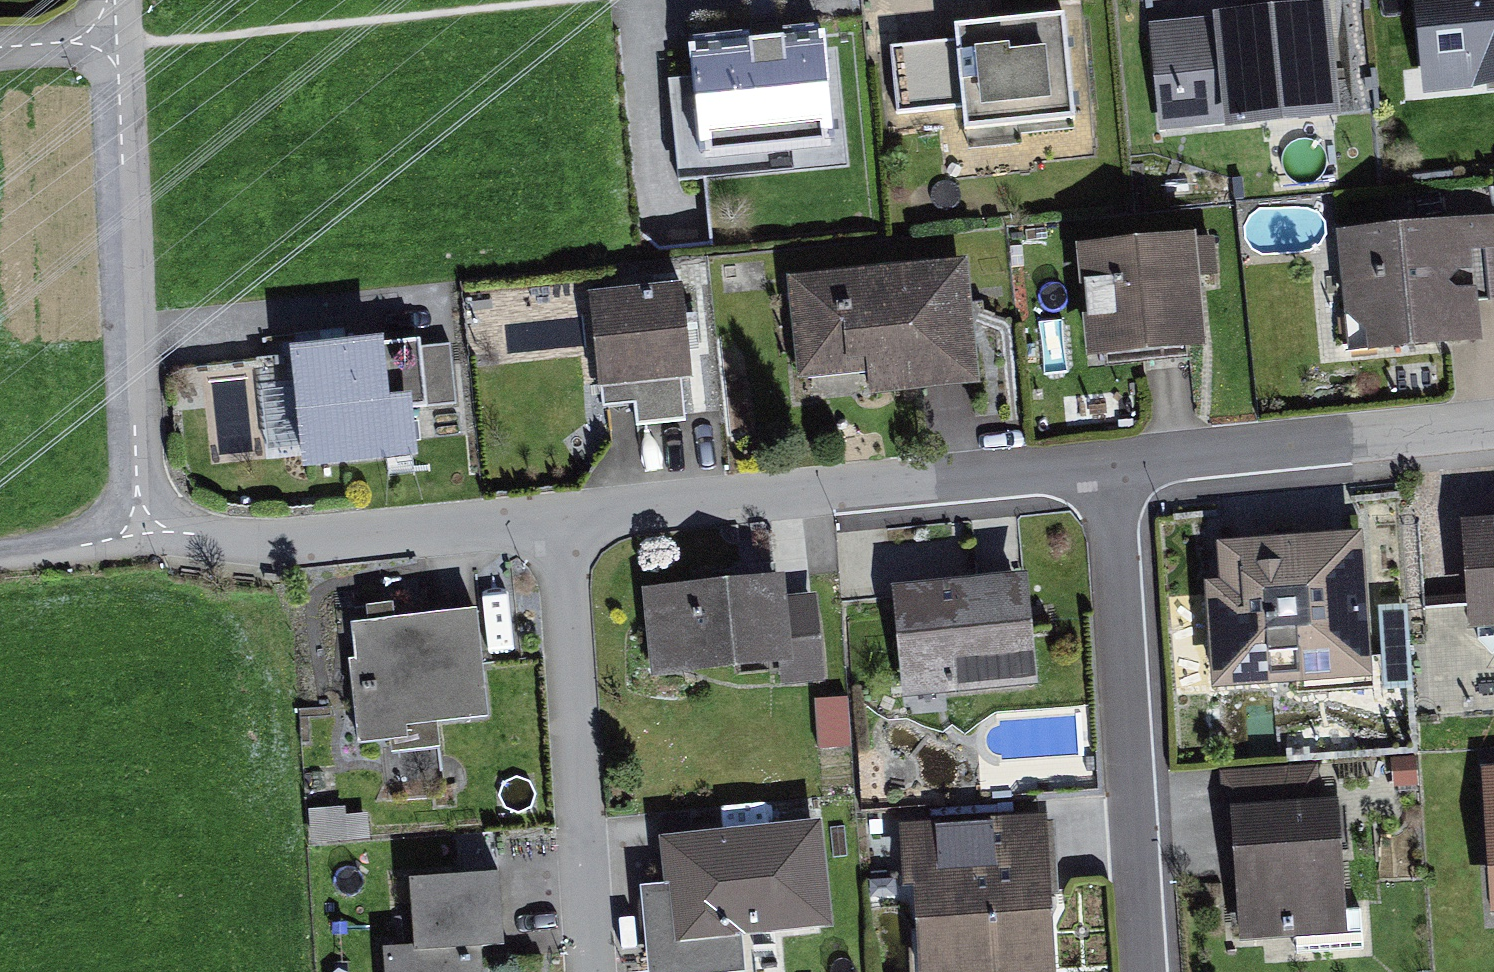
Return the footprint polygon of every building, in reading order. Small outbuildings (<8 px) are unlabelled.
[(1418,93),(1493,86),(1493,0),(1409,0),(1418,93)] [(1221,24),(1229,119),(1346,109),(1338,15),(1278,20),(1221,24)] [(1229,119),(1221,24),(1143,31),(1150,125),(1229,119)] [(974,136),(1076,126),(1066,26),(990,34),(964,36),(964,39),(972,109),(974,136)] [(775,34),(673,45),(687,177),(847,161),(833,29),(775,34)] [(972,109),(964,39),(890,47),(898,117),(972,109)] [(1343,237),(1352,353),(1483,343),(1474,227),(1343,237)] [(1082,252),(1089,356),(1203,349),(1196,245),(1082,252)] [(792,286),(802,385),(871,377),(874,398),(982,387),(969,267),(792,286)] [(591,302),(600,384),(689,374),(680,291),(591,302)] [(298,356),(309,472),(426,460),(422,416),(447,414),(440,342),(298,356)] [(269,446),(302,444),(299,388),(266,390),(269,446)] [(1243,529),(1248,671),(1401,665),(1395,523),(1288,528),(1243,529)] [(1466,626),(1493,623),(1493,525),(1459,528),(1466,626)] [(637,594),(643,673),(784,662),(779,604),(777,583),(708,589),(637,594)] [(894,593),(901,694),(1031,685),(1024,583),(894,593)] [(819,600),(779,604),(784,662),(785,682),(826,678),(819,600)] [(354,634),(364,732),(492,719),(487,668),(482,621),(354,634)] [(848,699),(816,700),(818,749),(850,748),(848,699)] [(1493,905),(1493,770),(1484,771),(1493,905)] [(1237,815),(1243,937),(1346,932),(1341,810),(1237,815)] [(917,971),(1051,971),(1042,823),(908,832),(917,971)] [(654,971),(817,971),(803,826),(669,839),(673,885),(645,888),(654,971)] [(383,971),(488,971),(486,952),(542,947),(536,880),(489,884),(417,889),(422,958),(382,961),(383,971)]
